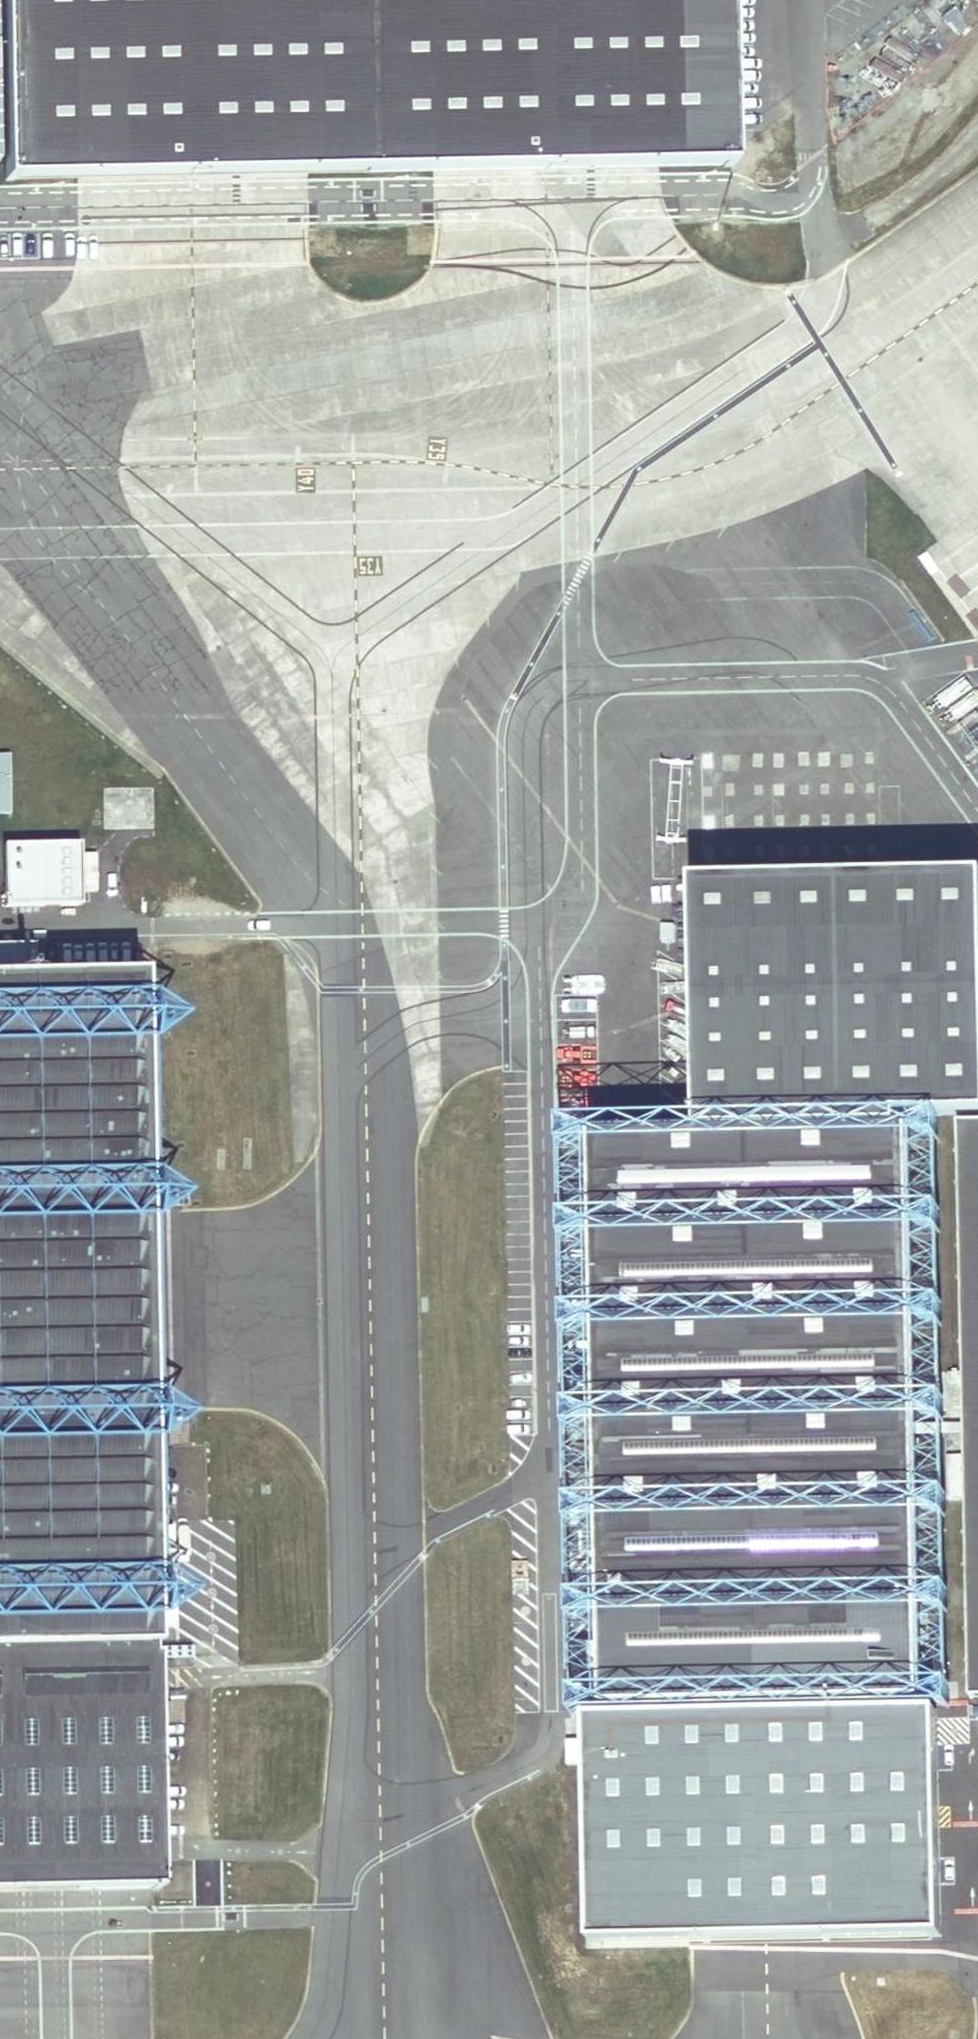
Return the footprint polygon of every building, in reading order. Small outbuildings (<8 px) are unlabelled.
[(191,161),(541,153),(712,149),(711,0),(0,0),(0,165),(191,161)] [(0,754),(0,815),(13,815),(11,754),(0,754)] [(702,1133),(902,1130),(902,1114),(977,1115),(977,871),(699,878),(702,1133)] [(140,976),(0,978),(0,1655),(151,1654),(137,1101),(143,1101),(140,976)] [(943,1116),(950,1519),(951,1535),(952,1581),(954,1692),(969,1691),(977,1691),(977,1116),(943,1116)] [(926,1706),(916,1130),(902,1130),(702,1133),(582,1135),(580,1135),(580,1133),(572,1133),(584,1689),(591,1689),(642,1688),(642,1691),(679,1690),(692,1690),(692,1694),(742,1693),(742,1696),(793,1695),(793,1699),(843,1698),(843,1701),(926,1706)] [(161,1887),(151,1654),(0,1655),(0,1885),(161,1887)]
